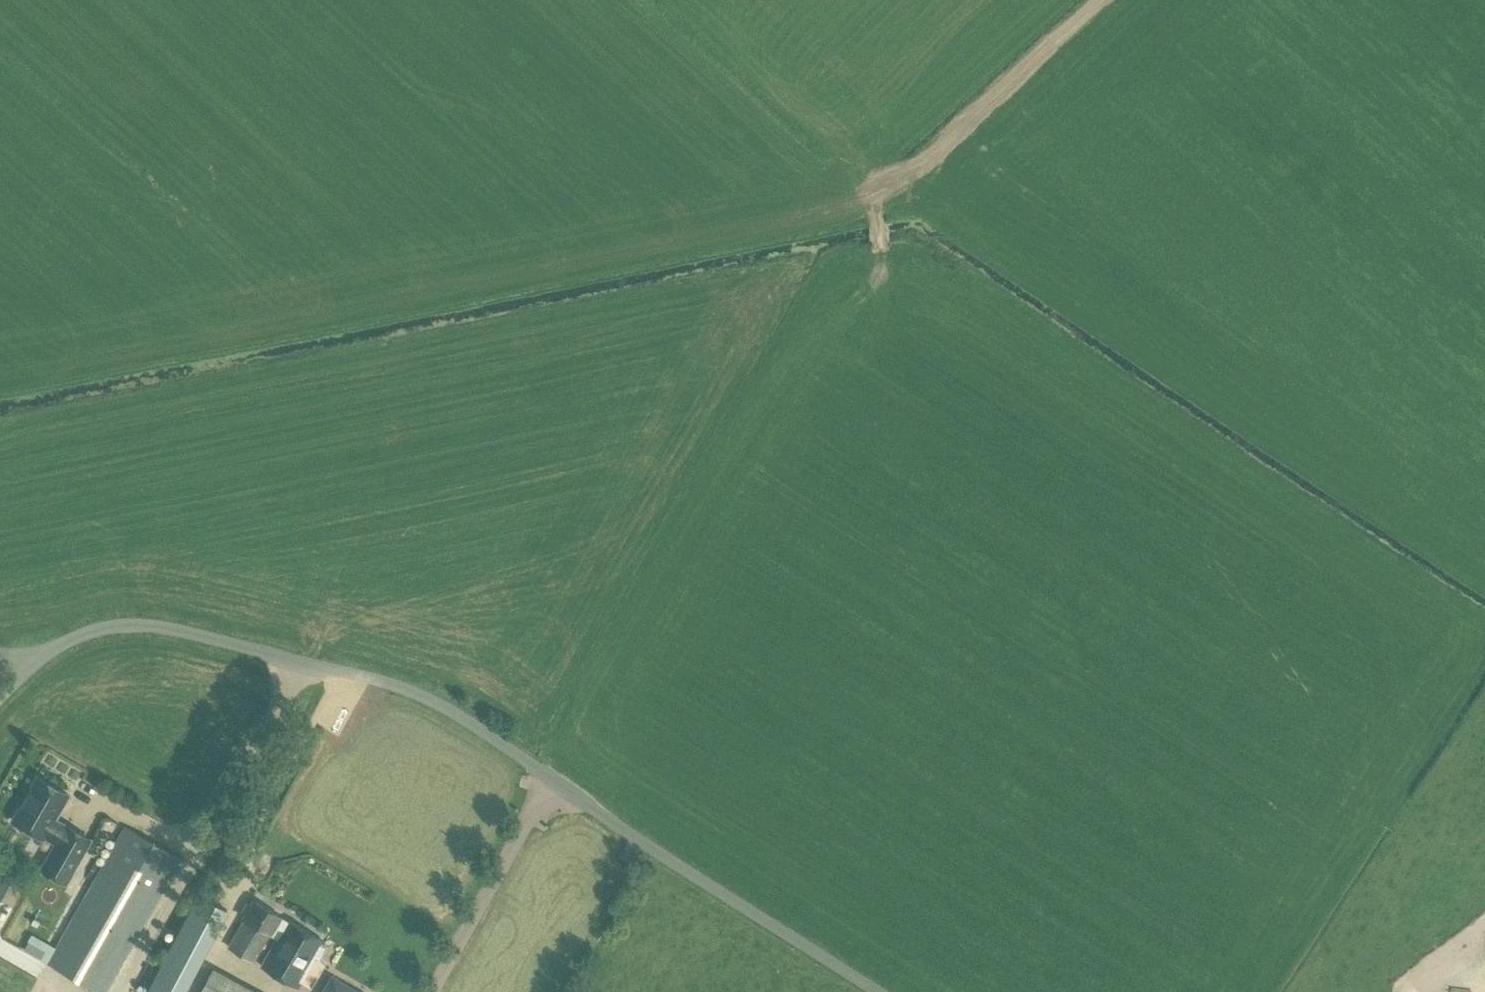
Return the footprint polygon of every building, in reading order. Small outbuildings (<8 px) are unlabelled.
[(38,776),(13,819),(44,837),(45,836),(56,842),(39,871),(64,885),(90,839),(66,825),(63,830),(52,823),(69,794),(38,776)] [(14,934),(22,939),(23,937),(26,939),(26,940),(31,944),(26,953),(48,965),(49,963),(100,991),(105,991),(180,859),(125,828),(53,955),(44,950),(59,922),(30,906),(14,934)] [(0,875),(0,898),(10,881),(0,875)] [(269,934),(278,940),(287,921),(252,901),(250,904),(247,902),(242,912),(245,914),(243,918),(245,920),(229,946),(254,960),(269,934)] [(321,946),(323,942),(287,921),(278,940),(262,966),(298,986),(314,959),(317,961),(325,948),(321,946)] [(318,991),(358,991),(371,969),(341,952),(318,991)] [(199,991),(258,991),(213,967),(199,991)] [(45,980),(35,973),(21,991),(36,991),(45,980)]
